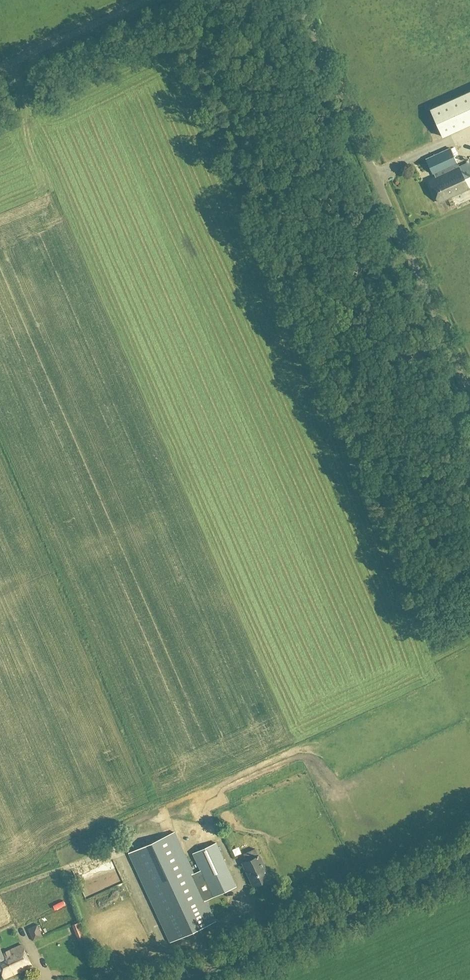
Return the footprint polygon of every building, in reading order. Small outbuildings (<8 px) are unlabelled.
[(469,124),(469,91),(430,109),(442,137),(469,124)] [(433,175),(436,173),(438,177),(429,181),(439,203),(469,189),(469,187),(469,186),(469,162),(449,172),(447,168),(457,164),(450,149),(426,160),(433,175)] [(194,874),(175,832),(128,854),(169,943),(216,921),(206,900),(236,887),(216,843),(192,854),(200,871),(194,874)] [(243,864),(254,886),(270,879),(259,856),(256,849),(244,854),(248,862),(243,864)] [(100,892),(83,900),(89,912),(106,904),(100,892)] [(53,910),(64,904),(61,900),(51,905),(53,910)] [(122,928),(125,938),(138,934),(135,924),(122,928)] [(28,929),(33,941),(42,937),(38,926),(28,929)] [(22,945),(2,954),(0,950),(0,970),(4,978),(31,966),(22,945)]
